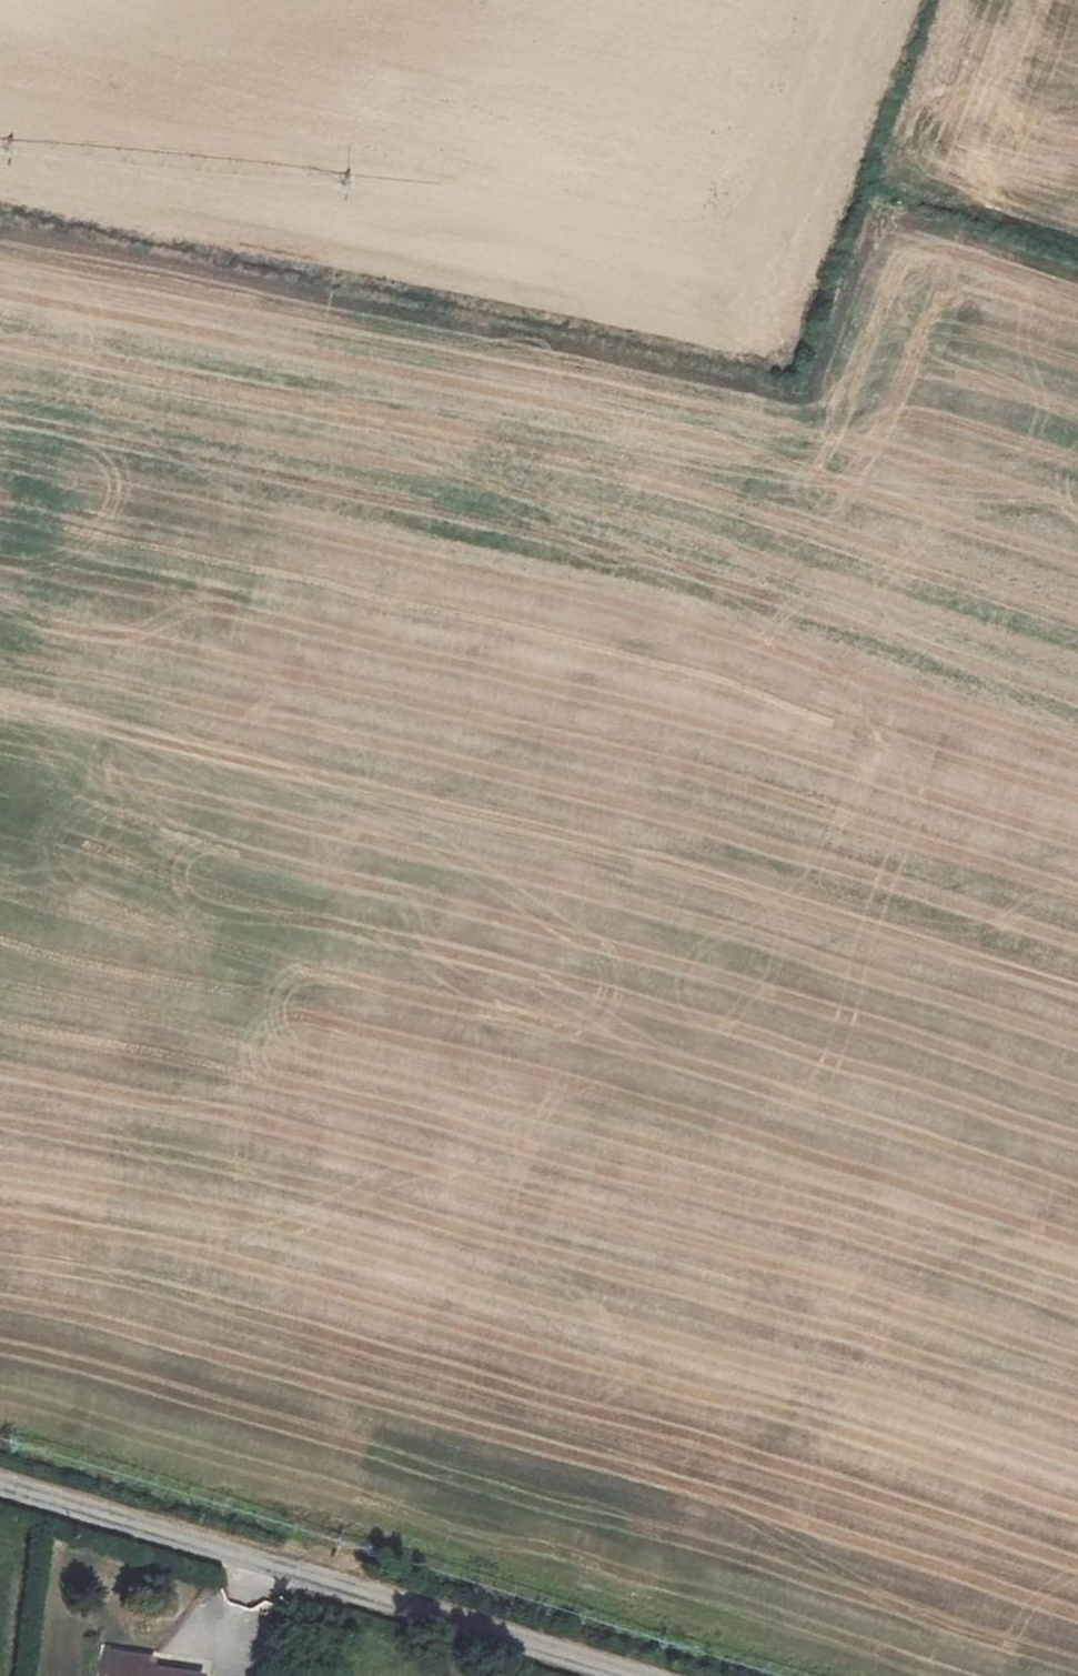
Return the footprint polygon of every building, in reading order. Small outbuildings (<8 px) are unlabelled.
[(101,1651),(96,1675),(139,1675),(142,1658),(101,1651)] [(193,1672),(162,1667),(151,1675),(192,1675),(193,1672)]
